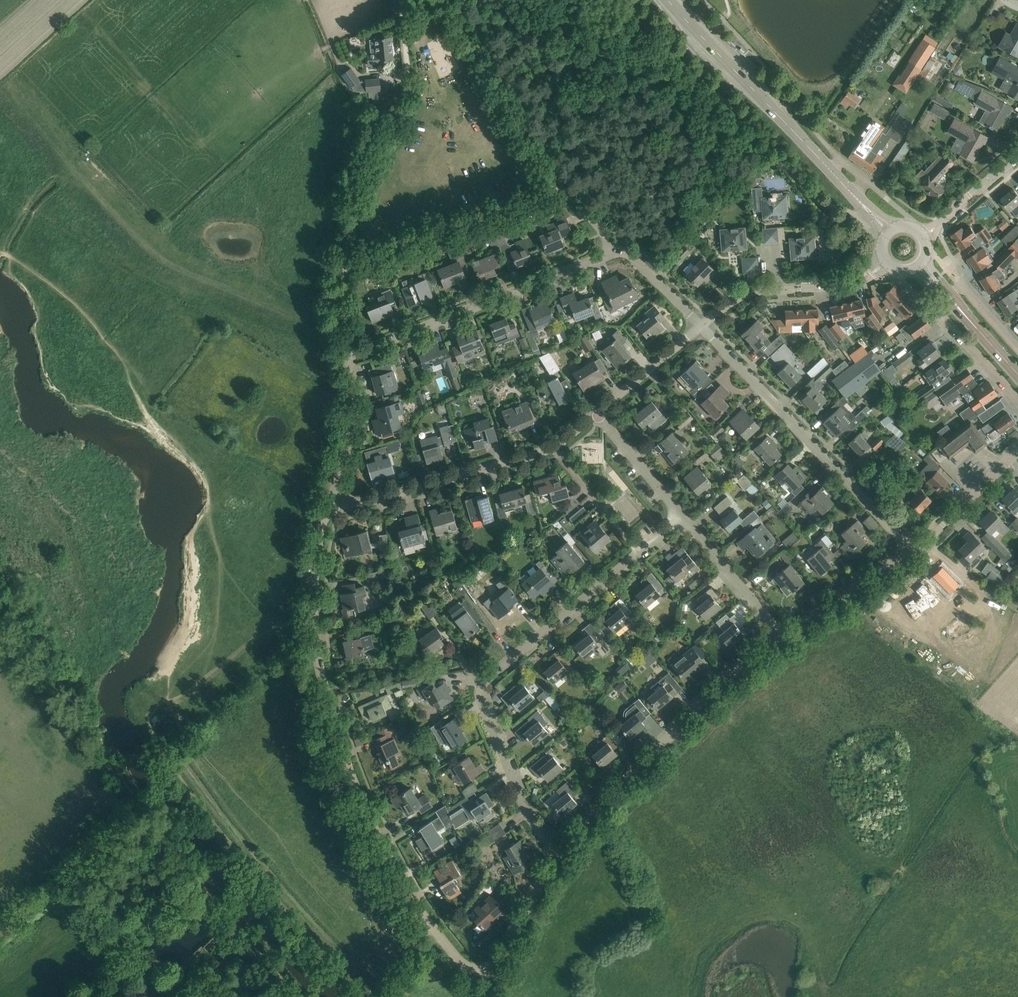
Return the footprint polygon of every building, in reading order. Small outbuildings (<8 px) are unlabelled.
[(1017,23),(1007,42),(1002,39),(998,46),(1012,53),(1009,58),(1014,60),(1017,52),(1017,23)] [(926,34),(923,39),(934,47),(935,47),(938,42),(926,34)] [(367,54),(368,65),(378,64),(378,62),(393,60),(390,37),(385,38),(384,36),(377,37),(377,39),(375,39),(377,53),(367,54)] [(925,82),(939,61),(931,56),(918,77),(925,82)] [(1012,65),(999,57),(990,72),(1004,80),(999,89),(1008,93),(1007,94),(1017,100),(1017,68),(1012,65)] [(920,70),(910,63),(901,77),(899,76),(894,84),(905,92),(920,70)] [(959,76),(963,71),(961,66),(956,65),(952,69),(954,75),(959,76)] [(366,92),(380,90),(379,78),(365,80),(365,81),(359,81),(359,80),(351,68),(342,74),(351,87),(351,86),(354,90),(358,92),(366,91),(366,92)] [(958,81),(953,89),(964,95),(971,84),(964,82),(958,81)] [(843,98),(849,102),(853,95),(848,91),(843,98)] [(975,101),(974,103),(981,107),(985,109),(978,121),(984,124),(987,126),(996,131),(1003,119),(1000,117),(1003,111),(1006,113),(1008,114),(1011,107),(1003,103),(997,100),(988,95),(981,91),(975,101)] [(938,96),(936,100),(952,108),(954,103),(938,96)] [(867,160),(862,166),(872,173),(883,157),(877,153),(879,149),(881,150),(890,137),(898,143),(911,121),(904,116),(912,102),(905,97),(874,145),(870,150),(864,159),(867,160)] [(955,141),(964,146),(960,154),(972,161),(979,148),(976,147),(980,141),(984,144),(987,137),(954,119),(946,132),(957,138),(955,141)] [(849,157),(862,166),(867,160),(864,159),(870,150),(872,147),(870,145),(883,127),(875,121),(870,129),(866,126),(858,138),(861,140),(856,147),(855,147),(849,156),(849,157)] [(901,161),(915,140),(909,136),(895,157),(901,161)] [(944,190),(942,188),(945,185),(945,178),(942,175),(953,163),(942,153),(941,154),(937,150),(932,155),(936,159),(924,171),(922,169),(914,178),(919,183),(918,184),(935,199),(944,190)] [(785,196),(762,198),(761,187),(751,188),(752,208),(762,207),(763,219),(787,217),(787,216),(784,216),(783,197),(785,196)] [(1014,189),(1002,200),(1010,210),(1011,209),(1017,217),(1017,216),(1017,194),(1014,189)] [(553,206),(563,220),(547,226),(550,233),(541,236),(547,252),(563,246),(560,238),(563,236),(563,237),(572,233),(566,219),(571,216),(562,203),(553,206)] [(1004,222),(998,227),(1002,231),(1010,225),(1004,219),(1003,221),(1004,222)] [(962,228),(951,235),(962,250),(972,243),(977,250),(985,244),(992,240),(986,230),(984,228),(976,234),(970,226),(964,231),(962,228)] [(1007,235),(1012,240),(1017,234),(1017,228),(1016,226),(1007,235)] [(492,249),(499,246),(494,234),(491,227),(473,235),(476,241),(479,243),(488,239),(492,249)] [(722,251),(746,249),(744,228),(720,230),(723,230),(725,250),(722,250),(722,251)] [(764,244),(771,243),(770,228),(762,229),(764,244)] [(771,243),(779,243),(777,228),(770,228),(771,243)] [(523,240),(516,243),(510,245),(508,244),(502,230),(494,234),(499,246),(504,258),(512,255),(517,266),(531,260),(523,240)] [(792,260),(815,257),(813,257),(811,237),(814,237),(790,239),(792,260)] [(1017,240),(994,263),(999,268),(980,280),(989,294),(1002,286),(999,281),(1006,277),(1002,270),(1015,257),(1017,259),(1017,241),(1017,240)] [(452,264),(438,270),(444,286),(458,281),(460,288),(468,285),(459,263),(464,261),(465,263),(466,263),(459,246),(447,250),(452,264)] [(689,252),(684,246),(672,258),(678,263),(689,252)] [(428,257),(425,248),(419,250),(423,259),(428,257)] [(969,259),(967,261),(971,267),(973,265),(978,272),(986,266),(988,265),(994,261),(985,248),(979,251),(977,253),(969,258),(969,259)] [(416,261),(423,259),(419,250),(413,252),(416,261)] [(495,253),(472,262),(479,281),(496,274),(493,268),(500,265),(495,253)] [(758,273),(757,258),(742,259),(743,274),(758,273)] [(687,275),(697,285),(708,275),(710,277),(715,272),(702,259),(687,275)] [(358,278),(365,279),(366,267),(359,270),(358,278)] [(404,287),(402,288),(406,298),(410,307),(423,302),(424,304),(428,303),(427,300),(432,298),(432,297),(428,287),(433,285),(430,276),(428,271),(418,275),(420,281),(415,283),(404,287)] [(606,291),(601,294),(611,313),(617,310),(616,307),(637,297),(628,278),(619,282),(616,276),(602,282),(606,291)] [(894,285),(884,294),(895,306),(905,297),(894,285)] [(369,297),(368,297),(372,308),(367,310),(372,322),(383,318),(382,316),(387,314),(388,316),(394,314),(390,302),(394,300),(390,289),(389,289),(390,292),(370,300),(369,297)] [(998,302),(1007,315),(1016,310),(1017,308),(1017,307),(1017,298),(1014,292),(1009,295),(1007,296),(998,302)] [(603,318),(594,296),(577,302),(574,293),(560,299),(565,311),(571,308),(575,320),(593,312),(596,318),(601,316),(602,318),(603,318)] [(879,305),(877,306),(875,296),(866,298),(868,307),(872,312),(878,321),(886,314),(879,305)] [(904,316),(906,318),(916,309),(905,297),(895,306),(899,311),(897,313),(901,318),(904,316)] [(862,317),(865,316),(861,300),(845,303),(848,317),(850,322),(862,319),(862,317)] [(530,330),(525,332),(533,351),(538,349),(534,336),(539,334),(537,328),(555,321),(547,301),(529,309),(532,317),(526,320),(530,330)] [(848,317),(845,303),(829,307),(832,321),(848,317)] [(663,316),(654,306),(645,313),(648,317),(636,326),(646,337),(648,335),(649,335),(652,338),(665,328),(658,320),(663,316)] [(814,323),(818,323),(817,309),(801,310),(802,324),(802,329),(804,331),(814,331),(814,323)] [(792,332),(792,324),(802,324),(801,310),(785,311),(785,320),(771,320),(779,333),(792,332)] [(889,336),(878,321),(872,312),(863,319),(873,332),(880,327),(888,337),(889,336)] [(899,330),(909,342),(930,326),(923,316),(908,328),(906,325),(899,330)] [(497,344),(519,335),(514,323),(509,325),(506,318),(489,324),(494,337),(497,344)] [(771,342),(760,330),(763,327),(757,320),(751,326),(751,327),(749,330),(748,329),(742,334),(756,349),(754,351),(759,357),(764,352),(765,352),(768,349),(772,354),(776,350),(784,343),(785,341),(780,334),(771,342)] [(894,320),(885,328),(891,336),(900,328),(894,320)] [(846,335),(836,322),(828,328),(838,341),(846,335)] [(854,361),(838,341),(828,328),(825,325),(818,330),(834,350),(839,346),(852,363),(854,361)] [(586,336),(588,341),(608,331),(607,331),(608,330),(606,326),(586,336)] [(530,347),(523,328),(519,329),(523,338),(519,339),(523,349),(530,347)] [(453,347),(453,348),(459,362),(485,352),(482,345),(476,330),(457,337),(462,348),(455,351),(453,347)] [(602,351),(606,356),(605,356),(610,363),(611,362),(616,368),(627,359),(626,358),(629,355),(631,356),(621,344),(626,340),(618,331),(613,334),(617,339),(602,351)] [(585,353),(593,348),(588,341),(586,336),(585,335),(577,340),(585,353)] [(926,363),(927,363),(939,354),(935,349),(936,346),(933,343),(931,343),(930,342),(918,352),(922,358),(916,363),(920,368),(926,363)] [(784,343),(776,350),(787,360),(793,354),(794,353),(784,343)] [(441,355),(437,345),(429,348),(430,351),(419,355),(424,368),(443,361),(450,379),(457,376),(448,352),(441,355)] [(855,362),(868,353),(868,352),(864,348),(861,350),(860,350),(851,357),(855,362)] [(548,350),(539,356),(546,368),(555,362),(548,350)] [(777,372),(791,386),(801,376),(787,360),(776,350),(772,354),(769,356),(770,357),(771,356),(782,368),(777,372)] [(913,358),(908,352),(893,363),(898,369),(913,358)] [(831,380),(845,398),(882,371),(868,353),(855,362),(831,380)] [(824,356),(807,371),(812,377),(829,362),(824,356)] [(929,384),(915,394),(920,401),(925,398),(948,381),(945,377),(948,375),(952,371),(952,370),(953,369),(950,365),(948,365),(944,359),(936,365),(931,369),(924,374),(928,380),(927,381),(929,384)] [(690,392),(710,374),(709,373),(708,375),(700,366),(701,365),(696,360),(677,379),(678,379),(679,378),(691,390),(690,392)] [(593,362),(574,374),(577,380),(583,388),(595,380),(596,382),(603,378),(600,373),(598,369),(593,362)] [(390,364),(371,369),(373,377),(372,377),(377,394),(386,392),(392,390),(397,389),(393,374),(393,373),(390,364)] [(831,369),(826,364),(802,388),(803,388),(806,392),(806,393),(805,392),(798,399),(799,400),(801,401),(804,404),(804,406),(805,407),(808,405),(813,410),(813,411),(814,410),(817,413),(823,408),(820,405),(821,404),(820,404),(819,402),(823,398),(823,397),(823,398),(816,391),(821,386),(822,387),(822,386),(818,382),(831,369)] [(963,396),(972,390),(978,385),(974,379),(975,377),(972,373),(970,374),(966,368),(935,391),(946,405),(960,394),(962,396),(963,396)] [(548,383),(536,389),(540,398),(552,391),(559,404),(569,399),(557,376),(547,381),(548,383)] [(983,382),(978,385),(972,390),(963,396),(970,406),(959,413),(966,423),(977,415),(974,410),(997,394),(987,381),(984,383),(983,382)] [(716,389),(711,383),(694,399),(700,405),(702,403),(715,417),(727,405),(722,399),(728,393),(720,385),(716,389)] [(925,398),(930,404),(940,398),(935,391),(925,398)] [(643,429),(648,424),(649,425),(653,429),(652,430),(653,431),(667,420),(651,400),(650,401),(651,402),(644,407),(646,410),(645,411),(643,409),(639,412),(638,411),(637,411),(638,412),(633,417),(643,429)] [(377,433),(381,432),(382,438),(394,434),(392,429),(400,427),(396,414),(403,412),(400,402),(377,408),(379,417),(373,419),(377,433)] [(533,423),(534,422),(526,402),(503,411),(511,432),(517,429),(518,431),(534,424),(533,423)] [(871,409),(875,414),(882,409),(878,404),(871,409)] [(846,411),(841,406),(824,422),(836,435),(842,429),(847,434),(855,427),(867,416),(861,410),(854,417),(849,411),(846,411)] [(977,415),(983,422),(996,412),(991,406),(977,415)] [(758,426),(743,410),(730,422),(746,438),(758,426)] [(693,418),(687,412),(675,422),(680,429),(693,418)] [(1000,417),(998,415),(980,427),(986,435),(990,440),(992,441),(1000,435),(1000,433),(1015,423),(1014,421),(1015,421),(1012,416),(1011,417),(1007,412),(1000,417)] [(490,442),(497,439),(492,426),(490,427),(487,419),(473,424),(474,426),(462,430),(466,442),(471,440),(475,449),(484,445),(484,444),(486,444),(487,446),(488,447),(489,447),(491,446),(491,445),(490,442)] [(980,434),(970,421),(938,446),(947,457),(960,447),(961,449),(968,444),(974,453),(987,443),(980,434)] [(709,434),(716,443),(717,442),(718,443),(721,441),(717,436),(724,429),(719,424),(709,434)] [(452,429),(448,430),(447,426),(440,428),(442,436),(437,438),(436,437),(421,442),(427,462),(442,458),(439,446),(444,444),(444,445),(452,442),(452,441),(455,440),(452,429)] [(859,435),(858,434),(849,443),(860,454),(869,446),(863,439),(868,434),(864,430),(859,435)] [(661,451),(672,464),(687,452),(671,433),(654,447),(659,453),(661,451)] [(884,443),(893,450),(903,440),(894,433),(884,443)] [(774,442),(768,436),(755,448),(770,464),(781,454),(771,444),(774,442)] [(884,443),(879,438),(872,445),(877,451),(884,443)] [(717,442),(716,443),(707,450),(715,459),(719,456),(721,458),(725,454),(723,452),(724,451),(718,443),(717,442)] [(389,457),(388,457),(387,453),(388,452),(386,446),(373,450),(373,452),(366,454),(369,463),(368,463),(370,470),(368,471),(370,478),(372,477),(372,478),(393,472),(389,457)] [(792,469),(788,464),(774,476),(782,484),(786,481),(793,489),(792,490),(792,491),(795,494),(794,495),(795,495),(804,487),(800,483),(806,477),(796,466),(792,469)] [(697,466),(683,477),(698,494),(711,483),(697,466)] [(938,493),(948,483),(933,468),(922,478),(938,493)] [(558,474),(533,481),(536,493),(549,490),(553,502),(563,499),(564,501),(566,504),(562,508),(567,514),(580,503),(573,495),(569,496),(566,485),(561,486),(558,474)] [(738,480),(746,490),(746,489),(751,496),(758,490),(745,474),(736,481),(737,482),(738,480)] [(500,493),(499,494),(503,509),(504,509),(505,512),(513,510),(513,506),(527,502),(522,487),(510,491),(509,488),(499,490),(500,493)] [(810,490),(806,495),(807,496),(801,502),(811,513),(817,507),(823,512),(833,503),(827,497),(830,495),(822,487),(814,494),(810,490)] [(919,512),(931,500),(919,488),(914,493),(916,495),(909,503),(919,512)] [(1014,515),(1017,511),(1017,493),(1014,488),(1002,499),(1012,509),(1010,511),(1014,515)] [(900,510),(907,504),(897,492),(890,497),(900,510)] [(753,510),(742,520),(733,509),(730,512),(726,508),(732,503),(727,496),(714,507),(719,513),(721,512),(724,516),(720,520),(729,531),(739,522),(744,528),(763,513),(761,511),(757,515),(753,510)] [(484,523),(494,520),(488,497),(477,500),(473,502),(472,498),(465,500),(471,522),(478,520),(481,519),(481,520),(483,520),(484,523)] [(777,512),(783,518),(793,508),(787,502),(777,512)] [(570,520),(568,522),(567,522),(570,525),(572,522),(574,524),(588,512),(583,507),(569,518),(570,520)] [(436,535),(457,529),(452,509),(438,513),(437,508),(429,510),(436,535)] [(979,521),(980,521),(979,522),(990,533),(995,528),(1002,535),(1009,529),(991,511),(985,516),(983,516),(979,519),(979,521)] [(407,528),(398,531),(401,541),(403,547),(426,541),(423,532),(426,531),(424,525),(421,526),(421,524),(420,525),(419,523),(417,514),(404,517),(407,528)] [(878,525),(870,515),(863,521),(872,531),(878,525)] [(560,521),(564,525),(567,522),(568,522),(564,517),(560,521)] [(748,525),(752,530),(737,542),(743,549),(748,544),(750,547),(748,549),(755,558),(758,558),(765,552),(763,550),(774,541),(761,525),(761,522),(757,518),(748,525)] [(553,523),(557,529),(562,525),(557,520),(553,523)] [(594,521),(580,533),(596,552),(596,550),(609,539),(610,541),(611,540),(607,536),(605,538),(602,534),(604,532),(594,520),(593,521),(594,521)] [(846,540),(843,542),(852,553),(866,542),(863,538),(862,539),(859,536),(865,531),(857,521),(841,533),(846,540)] [(341,538),(346,556),(371,549),(367,537),(369,536),(367,531),(341,538)] [(961,558),(971,569),(981,560),(976,554),(984,546),(969,531),(964,537),(968,541),(959,550),(964,555),(961,558)] [(794,532),(783,540),(788,546),(799,538),(794,532)] [(377,541),(380,551),(388,550),(387,534),(379,535),(379,540),(377,541)] [(807,559),(820,575),(821,573),(823,575),(827,571),(826,570),(832,565),(828,560),(834,555),(826,545),(830,541),(826,535),(815,544),(818,549),(807,559)] [(996,539),(989,545),(1002,559),(1002,558),(1004,560),(1010,554),(1008,553),(1009,552),(996,539)] [(577,567),(584,561),(567,541),(556,551),(558,553),(550,559),(561,573),(573,563),(577,567)] [(676,582),(687,572),(690,576),(699,568),(681,547),(671,555),(676,562),(666,570),(676,582)] [(780,553),(789,564),(794,560),(785,549),(780,553)] [(441,574),(449,572),(444,556),(436,559),(441,574)] [(982,570),(987,573),(990,568),(1005,578),(1012,568),(1006,562),(1000,571),(988,563),(982,570)] [(804,582),(789,564),(773,578),(781,587),(785,583),(792,592),(804,582)] [(520,579),(520,580),(520,581),(522,583),(527,589),(533,597),(540,591),(544,587),(548,592),(555,586),(553,584),(558,580),(551,573),(545,565),(540,569),(540,568),(529,577),(527,575),(527,574),(526,574),(525,574),(524,574),(524,575),(520,578),(520,579)] [(942,566),(932,576),(949,593),(949,592),(958,583),(958,584),(959,584),(942,566)] [(986,577),(997,585),(1002,578),(1003,580),(1005,578),(990,568),(987,573),(988,574),(986,577)] [(382,571),(366,574),(367,582),(384,578),(382,571)] [(467,590),(454,572),(450,575),(454,581),(453,581),(454,582),(453,583),(456,588),(455,589),(456,590),(455,590),(459,596),(467,590)] [(650,583),(635,595),(645,607),(660,594),(657,591),(663,587),(651,572),(643,579),(646,577),(650,583)] [(913,598),(904,604),(915,621),(915,620),(915,619),(922,615),(923,616),(924,615),(921,611),(929,605),(932,608),(933,608),(932,607),(941,598),(942,599),(942,598),(937,593),(940,590),(933,583),(930,586),(925,581),(915,590),(920,596),(915,601),(913,598)] [(356,588),(355,583),(343,585),(343,586),(345,585),(347,593),(341,594),(346,617),(355,615),(354,611),(364,608),(362,596),(366,595),(364,586),(356,588)] [(418,602),(429,619),(436,614),(416,586),(411,590),(419,602),(418,602)] [(719,597),(711,587),(696,599),(700,604),(696,608),(705,620),(721,607),(715,600),(719,597)] [(512,604),(517,599),(508,588),(493,601),(495,603),(489,608),(498,618),(512,607),(513,606),(513,605),(513,604),(512,604)] [(614,632),(629,620),(635,626),(640,622),(620,598),(610,606),(615,613),(605,621),(614,632)] [(687,606),(692,602),(689,598),(683,603),(682,610),(687,611),(687,606)] [(482,621),(483,621),(467,599),(461,603),(463,605),(451,614),(467,637),(480,628),(476,622),(481,619),(482,621)] [(743,624),(734,614),(720,627),(724,632),(719,636),(728,647),(744,634),(738,628),(743,624)] [(589,634),(574,647),(580,654),(584,658),(594,649),(601,658),(611,649),(601,638),(605,635),(593,620),(589,623),(582,630),(584,628),(589,634)] [(441,639),(443,638),(435,627),(419,638),(424,645),(421,647),(430,659),(428,657),(445,645),(446,648),(447,647),(441,639)] [(372,648),(369,635),(343,641),(347,658),(362,655),(361,650),(372,648)] [(692,647),(671,664),(685,680),(700,668),(695,662),(699,658),(701,660),(701,659),(692,647)] [(558,660),(543,672),(553,684),(568,672),(565,668),(571,664),(558,649),(551,655),(551,656),(554,654),(558,660)] [(649,667),(657,658),(651,652),(643,661),(649,667)] [(627,659),(636,663),(638,656),(629,653),(627,659)] [(617,670),(623,674),(627,670),(622,665),(617,670)] [(650,688),(654,692),(647,698),(657,709),(672,697),(671,696),(676,692),(677,693),(677,692),(674,689),(679,685),(668,672),(650,688)] [(418,678),(402,681),(404,689),(419,686),(418,678)] [(433,682),(426,687),(424,684),(416,689),(422,699),(425,697),(426,699),(427,698),(430,703),(433,702),(437,709),(453,699),(448,692),(451,691),(444,680),(435,685),(433,682)] [(398,700),(404,697),(401,689),(401,688),(399,682),(389,686),(388,683),(379,687),(380,691),(386,689),(388,694),(394,691),(398,700)] [(509,707),(513,704),(519,710),(534,697),(524,686),(519,690),(515,685),(501,697),(509,707)] [(546,698),(551,704),(556,700),(551,694),(546,698)] [(370,716),(372,720),(387,714),(385,710),(391,707),(386,695),(359,706),(364,719),(370,716)] [(625,719),(626,721),(620,727),(629,738),(644,725),(641,721),(650,713),(638,698),(627,707),(625,709),(624,711),(623,714),(624,717),(625,719)] [(527,719),(529,720),(515,732),(523,742),(527,738),(533,745),(548,732),(539,721),(543,717),(538,710),(527,719)] [(460,716),(446,724),(442,719),(431,726),(442,743),(447,739),(452,747),(465,738),(458,727),(464,723),(460,716)] [(391,767),(399,763),(395,754),(399,752),(393,738),(391,739),(388,733),(373,740),(376,746),(378,745),(380,751),(377,753),(381,762),(386,760),(387,762),(388,761),(391,767)] [(618,746),(608,734),(599,741),(603,746),(592,756),(601,767),(617,754),(612,748),(616,744),(618,746)] [(548,761),(544,756),(529,768),(538,778),(542,774),(547,781),(563,768),(553,757),(548,761)] [(448,769),(452,775),(452,777),(453,779),(454,781),(456,782),(458,783),(461,783),(464,782),(464,783),(483,770),(479,764),(474,767),(471,762),(471,761),(468,757),(448,769)] [(557,790),(558,791),(543,803),(552,813),(556,809),(562,816),(577,803),(572,797),(577,793),(567,781),(557,790)] [(474,783),(462,791),(466,797),(478,790),(474,783)] [(418,807),(421,812),(432,806),(425,794),(417,799),(410,788),(392,800),(397,807),(397,806),(400,803),(407,814),(418,807)] [(474,816),(477,820),(491,811),(489,807),(494,804),(486,792),(463,806),(461,803),(466,799),(465,798),(454,805),(447,809),(451,819),(464,810),(470,819),(474,816)] [(446,826),(446,827),(453,823),(451,819),(447,809),(445,805),(436,811),(439,816),(446,826)] [(423,835),(416,840),(422,850),(430,845),(432,849),(441,843),(444,842),(437,831),(446,826),(439,816),(431,821),(427,823),(419,828),(420,829),(423,835)] [(485,833),(491,842),(505,833),(499,824),(485,833)] [(529,857),(519,841),(506,849),(509,854),(504,857),(514,873),(527,865),(526,865),(524,860),(529,857)] [(460,873),(452,860),(434,871),(442,884),(440,886),(447,896),(459,889),(452,878),(460,873)] [(491,893),(495,888),(484,882),(480,887),(491,893)] [(501,895),(497,890),(475,909),(481,915),(475,920),(485,931),(495,921),(493,919),(505,908),(497,899),(501,895)]
